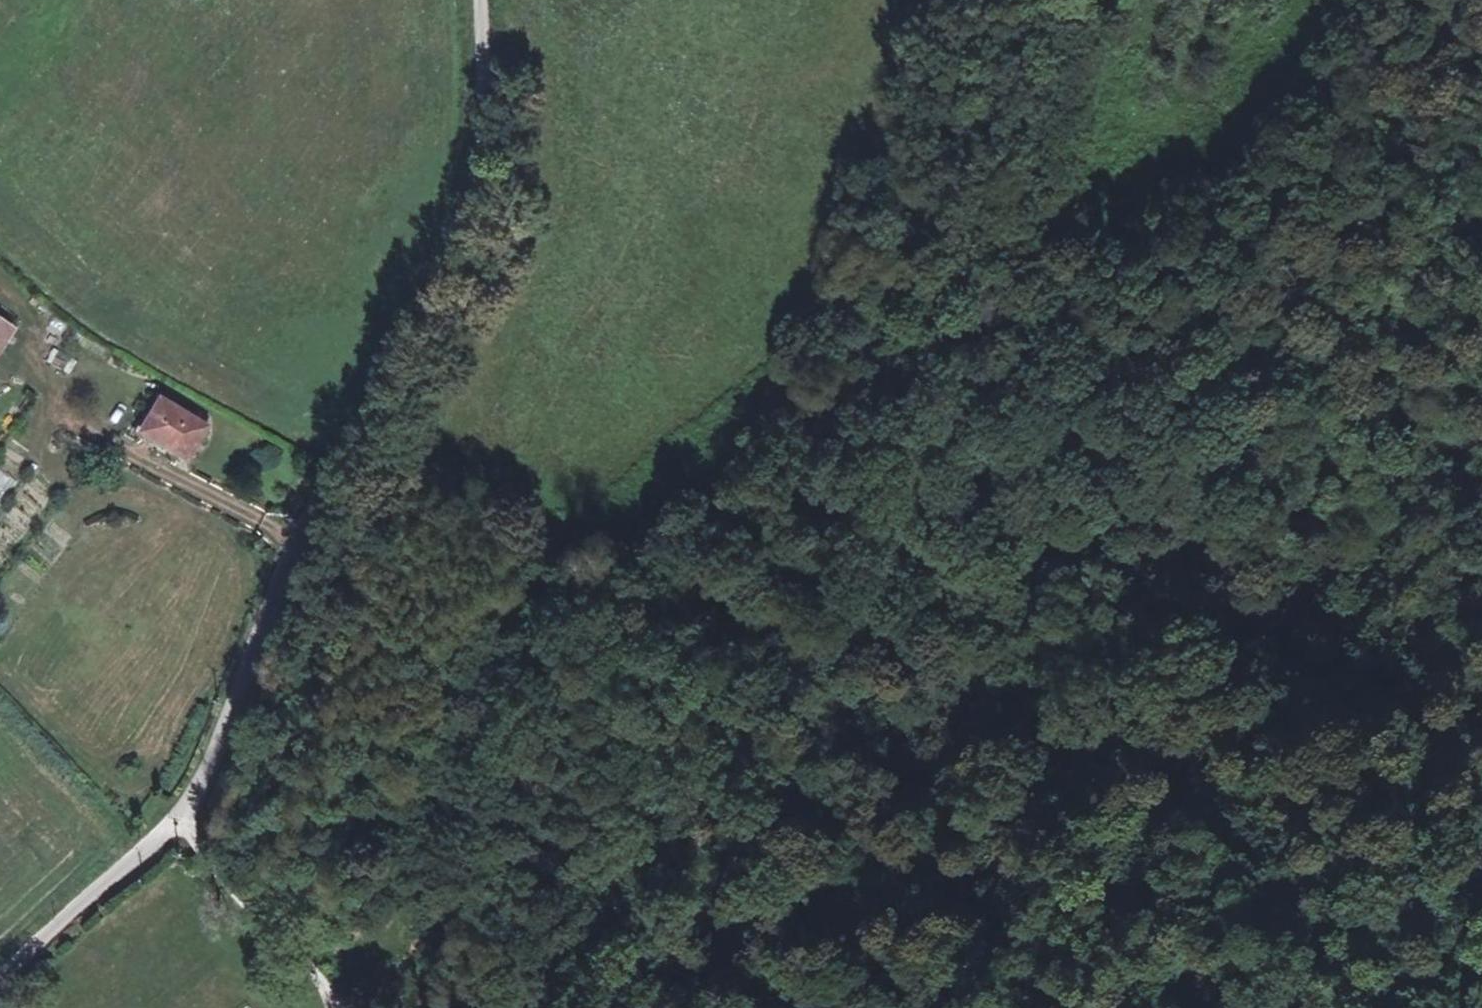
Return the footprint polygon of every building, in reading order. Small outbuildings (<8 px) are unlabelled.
[(0,310),(0,337),(13,317),(0,310)] [(201,428),(155,400),(137,429),(183,458),(201,428)]
